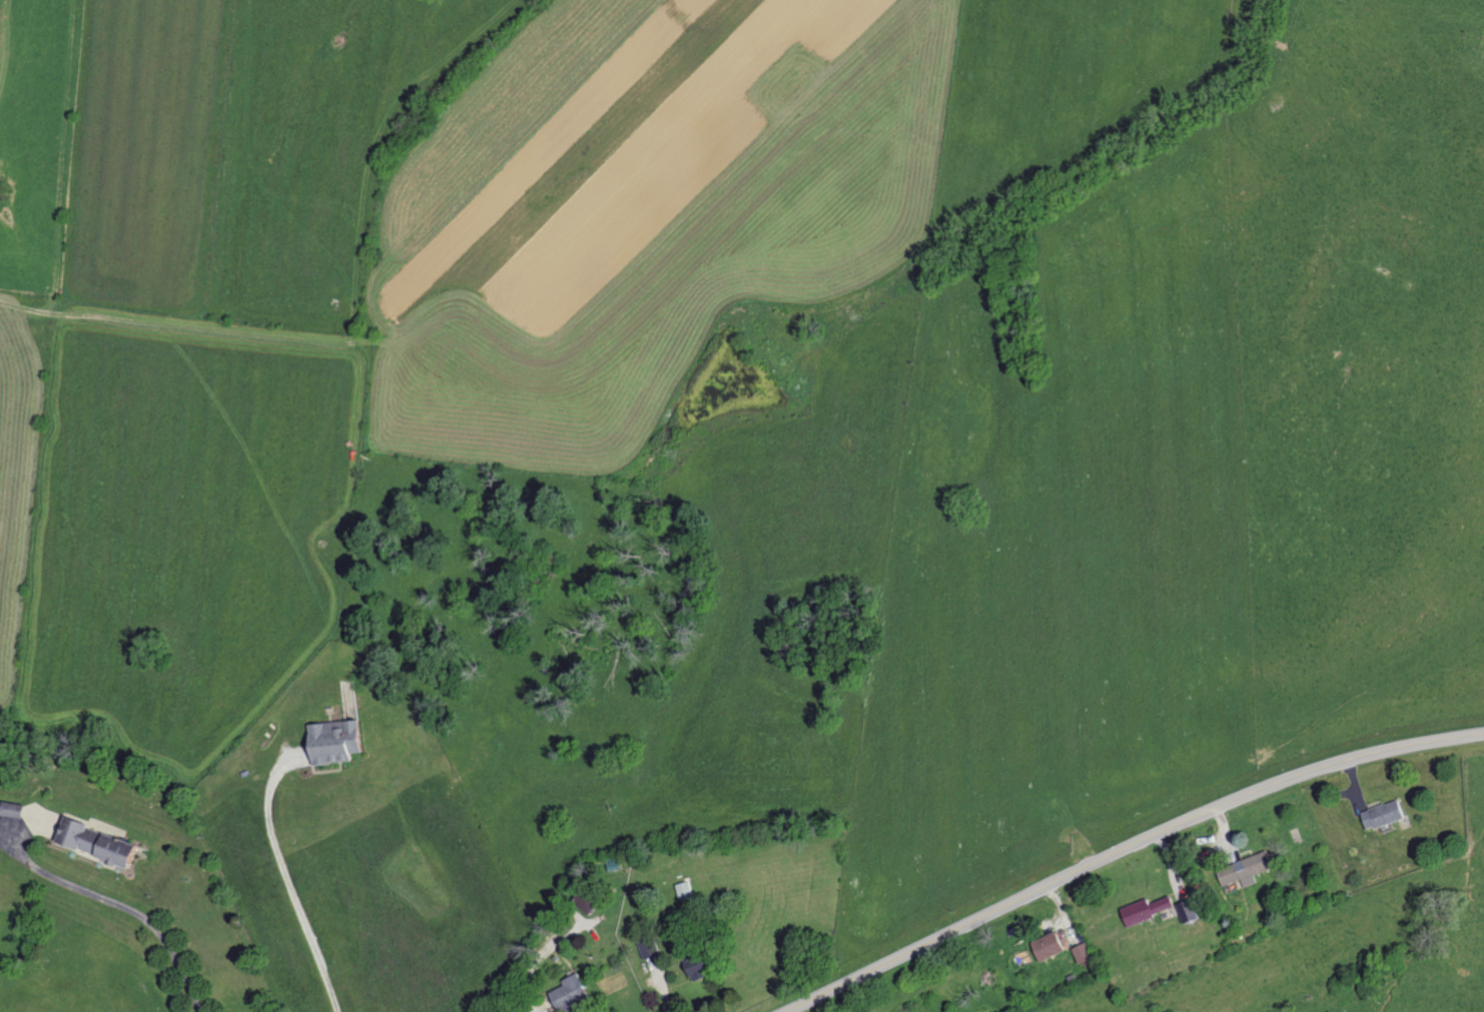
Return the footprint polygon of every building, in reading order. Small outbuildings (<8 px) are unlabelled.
[(314,764),(354,761),(353,752),(365,752),(363,719),(312,723),(314,764)] [(1368,828),(1407,819),(1402,801),(1364,810),(1368,828)] [(38,837),(54,834),(53,830),(65,828),(63,821),(55,823),(54,816),(40,818),(39,811),(41,811),(39,802),(24,805),(27,819),(28,819),(27,813),(33,812),(38,837)] [(140,843),(89,828),(91,822),(67,815),(59,844),(133,866),(140,843)] [(1223,885),(1243,880),(1245,886),(1258,882),(1255,873),(1275,867),(1270,851),(1218,867),(1223,885)] [(1152,903),(1149,897),(1123,908),(1130,926),(1178,907),(1173,895),(1152,903)] [(1186,923),(1202,918),(1195,898),(1179,904),(1186,923)] [(1081,963),(1095,958),(1089,942),(1074,948),(1081,963)] [(711,975),(705,954),(687,959),(692,980),(711,975)] [(560,1011),(563,1011),(591,998),(577,973),(562,981),(564,985),(550,992),(560,1011)]
